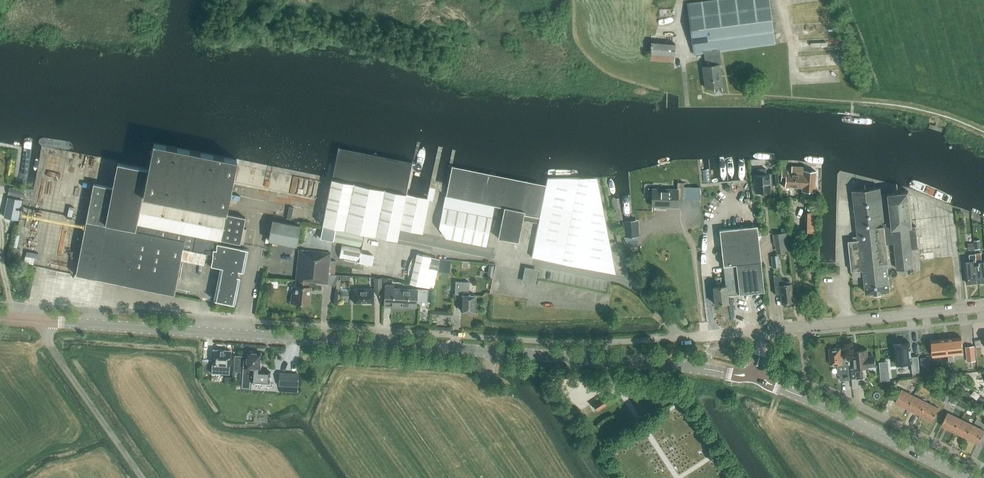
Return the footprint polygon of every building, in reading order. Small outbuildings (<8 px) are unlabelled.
[(719,51),(774,44),(768,0),(711,0),(687,3),(694,54),(704,53),(705,66),(703,66),(706,88),(721,86),(719,65),(721,64),(719,51)] [(674,62),(675,37),(651,35),(650,60),(674,62)] [(93,184),(75,275),(173,294),(176,277),(179,278),(183,259),(202,263),(205,264),(220,268),(213,300),(233,305),(240,272),(242,272),(247,250),(242,249),(246,230),(243,229),(245,218),(226,214),(237,160),(153,143),(148,169),(117,163),(112,188),(93,184)] [(338,147),(332,179),(406,193),(412,162),(338,147)] [(446,194),(446,196),(494,206),(504,208),(498,238),(518,242),(523,220),(538,223),(531,257),(616,274),(597,177),(576,178),(546,178),(544,186),(455,168),(452,167),(452,168),(446,194)] [(767,174),(766,169),(756,169),(757,174),(754,175),(756,193),(764,192),(764,191),(769,191),(769,184),(778,183),(777,173),(767,174)] [(803,170),(794,170),(794,173),(788,173),(788,170),(781,170),(781,180),(785,180),(784,186),(802,187),(802,191),(814,191),(815,171),(803,170)] [(322,225),(320,238),(332,241),(334,228),(334,227),(385,238),(399,228),(406,193),(332,179),(331,179),(322,225)] [(683,199),(684,182),(677,182),(677,190),(652,189),(652,206),(677,207),(677,198),(683,199)] [(8,194),(24,197),(25,190),(9,187),(8,194)] [(853,241),(849,241),(852,268),(852,270),(853,277),(859,276),(859,273),(864,273),(866,293),(875,292),(875,293),(881,293),(881,292),(890,291),(887,264),(889,264),(889,263),(886,243),(894,242),(897,269),(908,267),(909,273),(914,272),(914,270),(913,267),(914,267),(913,261),(919,260),(918,248),(917,233),(916,225),(912,226),(908,191),(881,194),(880,187),(853,190),(858,236),(853,237),(853,241)] [(406,193),(399,228),(423,233),(430,198),(427,197),(409,194),(406,193)] [(443,207),(439,227),(446,238),(486,246),(492,217),(494,206),(446,196),(445,196),(443,207)] [(19,217),(22,199),(10,197),(6,214),(19,217)] [(241,209),(242,201),(229,200),(228,208),(241,209)] [(805,228),(814,228),(814,208),(804,208),(805,228)] [(269,241),(296,246),(299,226),(272,220),(269,241)] [(635,220),(623,221),(624,237),(636,236),(635,220)] [(764,292),(760,262),(761,262),(757,226),(719,230),(723,266),(726,286),(721,286),(721,282),(716,283),(717,287),(713,287),(715,304),(728,303),(727,295),(739,293),(739,294),(764,292)] [(334,228),(332,241),(362,247),(364,235),(334,228)] [(788,251),(786,232),(772,234),(774,246),(775,246),(776,252),(788,251)] [(360,253),(361,248),(342,244),(339,258),(358,262),(360,253)] [(11,260),(17,262),(20,248),(14,247),(11,260)] [(328,274),(330,260),(330,253),(299,250),(296,280),(298,281),(297,286),(296,286),(295,291),(292,290),(291,301),(294,302),(294,303),(308,305),(310,287),(307,287),(308,282),(319,283),(319,282),(327,283),(333,287),(339,275),(334,275),(328,274)] [(933,252),(921,253),(921,261),(934,260),(933,252)] [(360,253),(358,262),(372,264),(373,255),(360,253)] [(982,262),(981,253),(975,254),(976,262),(976,266),(977,266),(979,282),(983,282),(983,261),(982,262)] [(416,254),(410,284),(433,289),(437,270),(428,268),(430,257),(416,254)] [(632,264),(632,260),(630,254),(625,256),(629,275),(634,274),(632,264)] [(967,284),(979,282),(977,266),(976,266),(976,262),(975,254),(970,254),(970,261),(965,262),(967,284)] [(772,268),(780,267),(778,255),(771,256),(772,268)] [(449,272),(451,262),(440,260),(438,270),(449,272)] [(525,268),(523,280),(534,282),(537,270),(525,268)] [(777,276),(776,274),(773,275),(775,295),(780,294),(781,303),(793,302),(791,283),(790,284),(790,281),(784,281),(778,276),(777,276)] [(474,312),(475,296),(468,295),(469,282),(456,282),(455,295),(462,295),(461,312),(474,312)] [(385,284),(384,305),(416,307),(416,301),(427,302),(428,289),(417,288),(417,290),(393,289),(394,285),(385,284)] [(354,288),(354,302),(374,302),(373,288),(354,288)] [(961,337),(947,339),(948,355),(949,361),(954,360),(953,354),(963,353),(962,343),(961,337)] [(947,339),(932,340),(934,356),(948,355),(947,339)] [(910,343),(894,344),(896,364),(911,363),(912,372),(920,372),(918,356),(911,357),(910,343)] [(974,346),(966,347),(967,362),(976,361),(974,346)] [(839,348),(829,349),(831,365),(837,365),(838,375),(840,374),(841,380),(850,379),(848,363),(846,363),(845,354),(840,355),(839,348)] [(867,356),(866,349),(853,351),(855,368),(851,369),(852,379),(863,378),(862,368),(868,367),(868,366),(874,366),(873,356),(867,356)] [(213,350),(211,373),(229,374),(231,351),(213,350)] [(235,355),(235,356),(235,361),(242,361),(241,371),(240,389),(251,390),(251,382),(269,383),(270,371),(269,371),(263,370),(258,370),(258,368),(259,368),(260,353),(247,352),(247,356),(235,355)] [(298,387),(299,373),(279,372),(278,386),(298,387)] [(948,379),(943,377),(939,385),(945,387),(948,379)] [(907,408),(914,395),(902,389),(895,403),(907,408)] [(951,393),(946,391),(942,399),(947,402),(951,393)] [(958,397),(953,394),(950,401),(955,403),(958,397)] [(920,415),(927,402),(914,395),(907,408),(920,415)] [(597,410),(605,404),(602,399),(593,405),(597,410)] [(927,402),(920,415),(932,421),(939,408),(927,402)] [(954,432),(961,419),(948,412),(941,426),(954,432)] [(966,438),(973,425),(961,419),(954,432),(966,438)] [(966,438),(979,444),(983,433),(983,430),(973,425),(966,438)]
